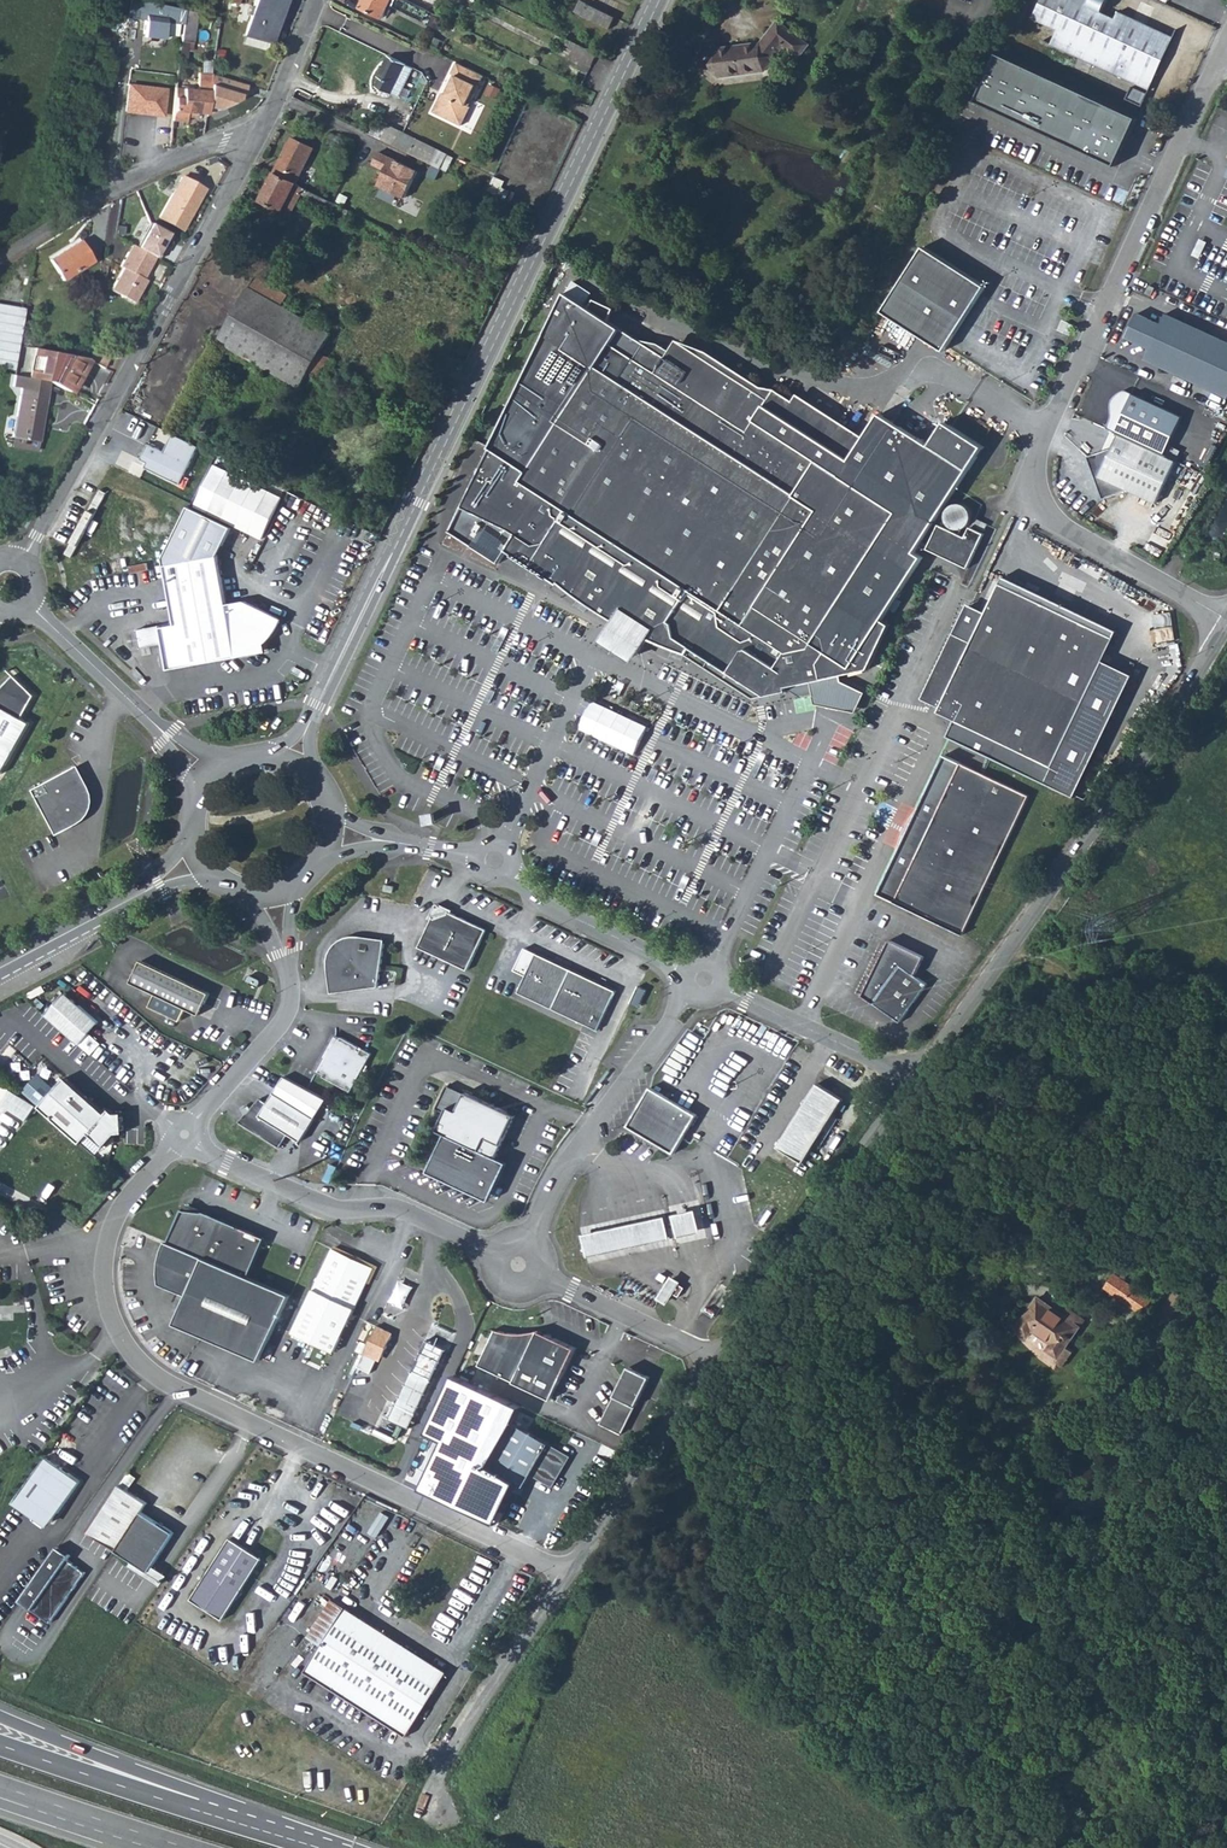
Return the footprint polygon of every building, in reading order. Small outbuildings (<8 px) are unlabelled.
[(143,0),(130,0),(127,18),(141,19),(141,16),(146,17),(143,36),(163,39),(165,22),(183,24),(184,14),(185,9),(143,0)] [(243,44),(267,51),(279,8),(283,9),(285,0),(255,0),(243,44)] [(361,7),(382,18),(389,5),(423,21),(425,16),(428,17),(430,12),(405,0),(364,0),(361,7)] [(1034,19),(1059,30),(1053,45),(1151,90),(1175,38),(1120,12),(1117,19),(1103,13),(1090,7),(1093,0),(1076,0),(1075,0),(1043,0),(1034,19)] [(1090,7),(1103,13),(1109,0),(1093,0),(1090,7)] [(614,17),(586,3),(580,15),(608,29),(614,17)] [(183,24),(181,40),(193,42),(196,16),(184,14),(183,24)] [(777,21),(767,34),(778,42),(780,40),(793,50),(791,53),(798,58),(808,45),(777,21)] [(767,34),(760,43),(776,55),(783,47),(791,53),(793,50),(780,40),(778,42),(767,34)] [(596,54),(564,39),(561,46),(572,52),(570,56),(590,66),(596,54)] [(181,40),(178,64),(186,65),(188,48),(193,48),(193,42),(181,40)] [(776,55),(760,43),(715,49),(703,66),(719,78),(722,74),(761,69),(764,71),(776,55)] [(1000,54),(978,100),(1114,163),(1136,117),(1000,54)] [(380,78),(375,87),(390,95),(391,93),(400,98),(408,80),(413,70),(404,65),(404,64),(388,56),(378,77),(380,78)] [(443,93),(441,96),(469,110),(471,107),(469,107),(484,75),(457,63),(452,74),(454,75),(448,88),(450,89),(447,95),(445,93),(443,93)] [(176,88),(173,120),(186,121),(186,116),(187,112),(197,113),(198,111),(204,73),(199,73),(197,89),(176,88)] [(204,73),(198,111),(206,112),(207,105),(212,74),(204,73)] [(248,84),(212,74),(207,105),(217,107),(239,96),(239,91),(246,93),(248,84)] [(129,85),(126,111),(162,116),(165,89),(129,85)] [(1149,94),(1133,87),(1128,99),(1144,106),(1149,94)] [(462,126),(469,110),(441,96),(433,112),(462,126)] [(389,126),(382,140),(430,164),(439,169),(447,154),(389,126)] [(292,138),(273,174),(296,184),(313,149),(292,138)] [(419,172),(379,153),(373,165),(388,172),(386,177),(383,175),(378,186),(405,199),(419,172)] [(273,174),(260,200),(282,211),(283,209),(292,214),(302,195),(306,197),(306,198),(345,218),(349,211),(296,184),(273,174)] [(183,177),(160,217),(183,229),(206,189),(183,177)] [(169,232),(150,222),(137,246),(156,257),(159,259),(164,250),(160,248),(169,232)] [(79,239),(50,259),(62,279),(92,260),(79,239)] [(137,246),(133,244),(120,266),(123,268),(111,289),(135,302),(148,280),(144,278),(156,257),(137,246)] [(987,283),(924,244),(883,308),(945,348),(987,283)] [(310,370),(321,377),(334,362),(334,361),(320,353),(331,334),(282,306),(289,295),(256,277),(221,338),(300,387),(310,370)] [(1156,286),(1150,284),(1147,292),(1152,294),(1156,286)] [(566,293),(450,531),(500,562),(508,550),(559,581),(567,588),(582,599),(597,610),(613,621),(620,609),(653,629),(647,638),(685,653),(685,654),(753,697),(783,690),(785,685),(810,679),(817,704),(856,712),(867,691),(841,672),(868,666),(875,649),(865,642),(881,618),(921,556),(913,550),(953,487),(973,456),(980,445),(941,420),(927,444),(878,413),(858,444),(849,459),(782,415),(792,400),(773,388),(768,396),(691,347),(680,365),(637,338),(606,318),(613,308),(593,298),(587,306),(566,293)] [(941,420),(980,445),(1008,386),(945,348),(883,308),(827,392),(805,380),(796,393),(863,437),(878,413),(927,444),(941,420)] [(1138,311),(1127,335),(1151,346),(1146,357),(1226,393),(1226,337),(1167,311),(1162,322),(1138,311)] [(647,335),(637,338),(680,365),(691,347),(682,341),(675,353),(647,335)] [(39,348),(34,347),(28,377),(33,378),(39,348)] [(80,369),(85,358),(39,348),(33,378),(48,381),(49,381),(68,391),(76,376),(80,378),(84,372),(80,369)] [(93,350),(89,359),(105,367),(110,358),(93,350)] [(21,387),(12,437),(39,442),(49,381),(48,381),(33,378),(28,377),(14,374),(12,385),(21,387)] [(1166,451),(1183,413),(1128,388),(1127,390),(1121,389),(1121,386),(1118,387),(1115,388),(1113,389),(1111,391),(1110,393),(1108,401),(1109,405),(1112,406),(1112,409),(1113,414),(1112,417),(1111,421),(1108,425),(1120,430),(1166,451)] [(782,415),(849,459),(858,444),(863,437),(796,393),(792,400),(782,415)] [(1159,499),(1178,457),(1161,449),(1120,430),(1114,443),(1088,453),(1105,495),(1130,486),(1159,499)] [(198,447),(173,435),(164,452),(148,444),(141,460),(147,463),(145,468),(180,485),(198,447)] [(214,466),(195,506),(235,526),(262,540),(282,499),(214,466)] [(938,523),(926,547),(966,566),(983,532),(969,526),(964,535),(958,532),(961,527),(967,524),(969,522),(970,519),(971,515),(971,512),(971,509),(969,507),(968,505),(966,503),(963,502),(961,501),(953,502),(951,503),(948,505),(946,508),(945,511),(944,513),(945,516),(946,521),(948,524),(950,526),(953,527),(952,530),(938,523)] [(167,671),(238,658),(244,657),(254,653),(265,646),(266,645),(272,639),(278,631),(281,626),(284,621),(244,602),(226,606),(218,558),(232,529),(189,507),(163,560),(164,566),(175,626),(160,629),(167,671)] [(974,517),(972,523),(983,529),(986,523),(974,517)] [(952,636),(937,668),(953,677),(941,703),(939,707),(958,719),(950,733),(993,754),(1077,794),(1135,673),(1103,660),(1113,637),(999,582),(983,615),(969,644),(952,636)] [(965,606),(952,636),(969,644),(983,615),(965,606)] [(653,629),(620,609),(613,621),(608,629),(605,634),(637,654),(640,649),(647,638),(653,629)] [(887,622),(881,618),(865,642),(875,649),(887,622)] [(244,657),(238,658),(266,654),(265,646),(254,653),(244,657)] [(937,668),(924,694),(941,703),(953,677),(937,668)] [(13,674),(5,682),(2,686),(0,689),(0,773),(1,773),(30,722),(21,717),(34,694),(13,674)] [(883,889),(968,930),(1034,793),(986,770),(950,752),(883,889)] [(57,835),(77,824),(78,824),(79,823),(80,822),(82,821),(83,820),(84,820),(86,816),(88,813),(90,808),(90,807),(90,801),(90,797),(89,796),(89,795),(89,794),(75,767),(34,789),(57,835)] [(429,917),(431,919),(433,916),(435,917),(448,912),(449,910),(451,911),(453,908),(436,901),(429,917)] [(433,916),(431,919),(419,946),(468,969),(482,939),(483,937),(485,933),(487,928),(451,911),(449,910),(448,912),(435,917),(433,916)] [(928,950),(893,933),(866,989),(904,1016),(931,977),(919,969),(928,950)] [(337,940),(335,942),(332,946),(330,950),(329,952),(329,956),(329,960),(333,961),(336,987),(357,986),(379,985),(384,940),(357,937),(357,934),(347,934),(343,936),(340,937),(337,940)] [(526,976),(538,951),(525,946),(514,971),(526,976)] [(520,990),(553,1007),(572,968),(538,951),(526,976),(520,990)] [(135,977),(132,983),(156,994),(150,1007),(180,1021),(186,1008),(200,1015),(203,1009),(210,993),(142,961),(135,977)] [(572,968),(553,1007),(598,1028),(617,989),(572,968)] [(249,976),(246,981),(259,987),(261,982),(260,980),(251,975),(249,976)] [(648,989),(639,985),(631,1003),(639,1007),(648,989)] [(67,994),(47,1016),(80,1045),(101,1023),(67,994)] [(337,1035),(333,1044),(332,1044),(331,1044),(331,1045),(330,1045),(330,1046),(329,1046),(329,1047),(329,1048),(329,1051),(329,1052),(329,1053),(330,1054),(329,1058),(326,1057),(319,1070),(327,1074),(325,1076),(353,1091),(365,1069),(367,1070),(370,1065),(368,1063),(374,1052),(364,1047),(363,1050),(360,1049),(361,1046),(343,1036),(342,1038),(337,1035)] [(38,1074),(22,1092),(81,1143),(81,1144),(89,1134),(104,1148),(118,1132),(125,1131),(121,1112),(114,1113),(110,1109),(106,1114),(65,1078),(55,1089),(38,1074)] [(291,1134),(303,1142),(326,1100),(285,1079),(270,1103),(262,1098),(241,1123),(282,1148),(291,1134)] [(821,1080),(781,1144),(806,1159),(846,1096),(821,1080)] [(467,1091),(449,1083),(439,1106),(448,1110),(443,1121),(440,1128),(448,1132),(430,1172),(480,1195),(481,1190),(486,1179),(496,1183),(502,1172),(492,1168),(496,1157),(517,1113),(468,1090),(467,1091)] [(699,1111),(650,1084),(627,1126),(673,1153),(699,1111)] [(506,1162),(496,1157),(492,1168),(502,1172),(506,1162)] [(491,1195),(496,1183),(486,1179),(481,1190),(491,1195)] [(674,1211),(690,1209),(689,1202),(673,1204),(674,1211)] [(185,1203),(182,1208),(185,1209),(204,1211),(185,1203)] [(182,1208),(168,1241),(248,1276),(265,1237),(204,1211),(185,1209),(182,1208)] [(626,1216),(580,1226),(588,1262),(632,1253),(673,1244),(665,1208),(626,1216)] [(677,1239),(703,1237),(702,1209),(676,1211),(677,1239)] [(248,1276),(168,1241),(166,1241),(159,1258),(158,1266),(160,1273),(163,1280),(189,1292),(176,1320),(259,1359),(290,1294),(248,1276)] [(374,1266),(333,1247),(293,1331),(334,1351),(374,1266)] [(1102,1261),(1092,1276),(1102,1283),(1113,1268),(1102,1261)] [(1113,1268),(1102,1283),(1123,1296),(1133,1281),(1113,1268)] [(673,1274),(658,1297),(668,1303),(676,1291),(677,1291),(683,1281),(673,1274)] [(413,1284),(399,1278),(389,1300),(402,1306),(413,1284)] [(1141,1287),(1133,1281),(1123,1296),(1132,1302),(1141,1287)] [(1026,1286),(1004,1318),(1017,1327),(1020,1321),(1039,1334),(1035,1340),(1048,1348),(1075,1310),(1062,1301),(1057,1308),(1051,1303),(1026,1286)] [(1055,1296),(1051,1303),(1057,1308),(1062,1301),(1055,1296)] [(377,1324),(357,1365),(370,1371),(377,1358),(382,1356),(391,1335),(390,1330),(377,1324)] [(496,1328),(478,1364),(550,1399),(575,1347),(539,1330),(532,1331),(522,1332),(512,1332),(504,1330),(496,1328)] [(446,1349),(430,1341),(394,1417),(410,1425),(446,1349)] [(1045,1360),(1054,1366),(1060,1359),(1051,1352),(1045,1360)] [(650,1377),(629,1366),(624,1375),(628,1377),(618,1397),(615,1395),(601,1423),(621,1433),(650,1377)] [(570,1456),(514,1422),(488,1465),(523,1486),(530,1474),(552,1487),(570,1456)] [(81,1482),(46,1457),(17,1498),(51,1523),(81,1482)] [(91,1533),(104,1541),(136,1494),(121,1484),(91,1533)] [(136,1494),(104,1541),(134,1560),(146,1567),(149,1561),(155,1565),(176,1532),(143,1511),(149,1502),(136,1494)] [(233,1536),(194,1597),(225,1617),(264,1557),(233,1536)] [(69,1558),(57,1549),(19,1604),(50,1625),(86,1575),(66,1561),(69,1558)] [(134,1560),(131,1566),(162,1586),(170,1574),(155,1565),(152,1571),(146,1567),(134,1560)] [(149,1561),(146,1567),(152,1571),(155,1565),(149,1561)] [(346,1610),(306,1674),(408,1738),(448,1674),(346,1610)]
